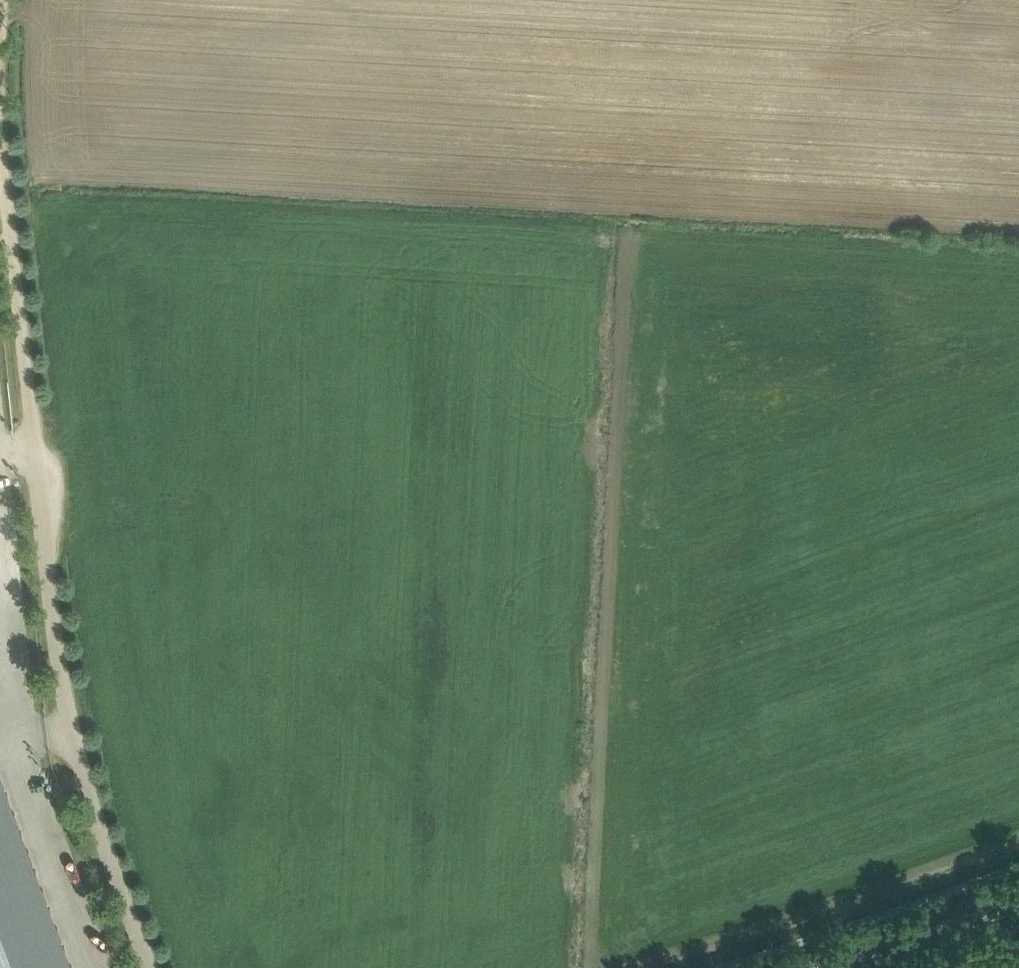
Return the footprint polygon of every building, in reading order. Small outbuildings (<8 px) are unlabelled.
[(0,773),(0,967),(73,967),(0,773)]
